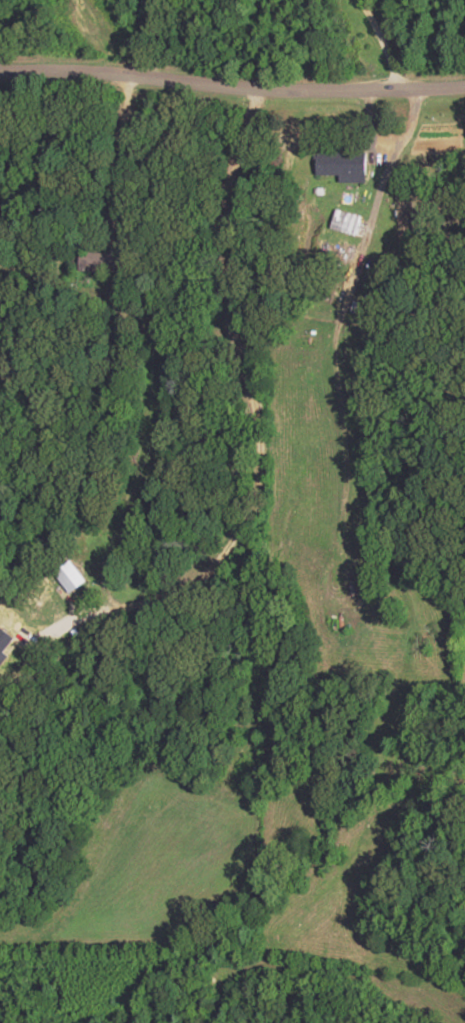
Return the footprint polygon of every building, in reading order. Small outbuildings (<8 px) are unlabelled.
[(319,152),(320,179),(369,179),(369,152),(319,152)] [(336,216),(336,232),(361,232),(361,215),(346,215),(346,216),(336,216)] [(80,252),(79,272),(127,273),(128,253),(80,252)] [(4,672),(18,659),(0,640),(0,668),(4,672)]
